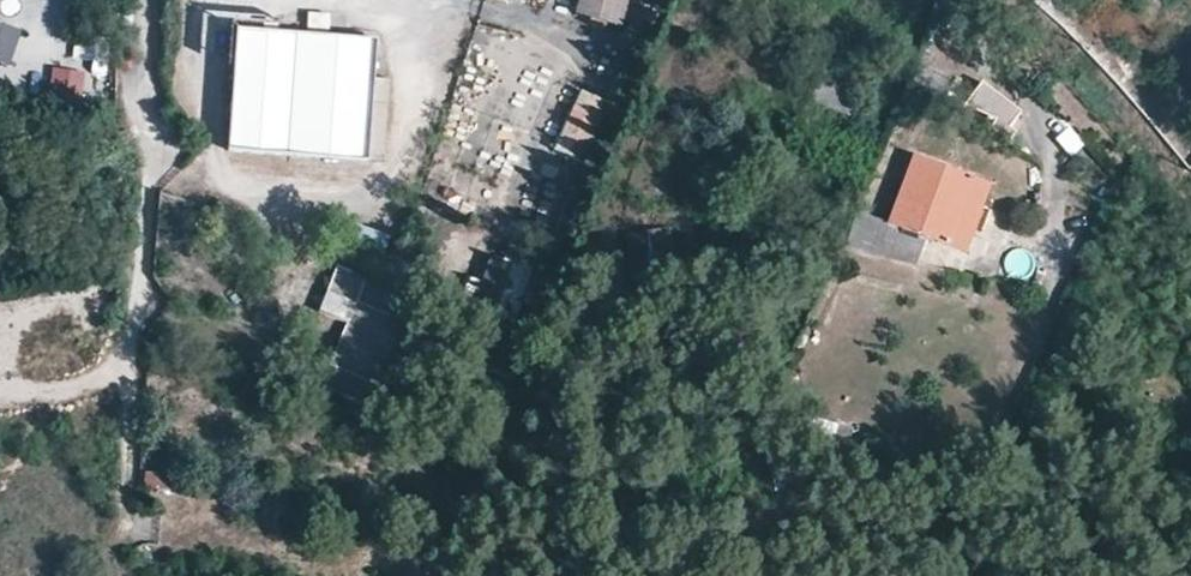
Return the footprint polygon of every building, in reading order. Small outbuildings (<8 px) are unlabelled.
[(25,17),(31,0),(0,0),(0,8),(25,17)] [(577,16),(624,29),(631,0),(582,0),(577,16)] [(21,31),(0,25),(0,72),(8,74),(21,31)] [(237,35),(229,154),(369,164),(377,45),(237,35)] [(53,72),(55,94),(83,91),(82,70),(53,72)] [(1023,110),(982,81),(967,105),(997,120),(992,127),(1010,139),(1016,131),(1009,126),(1023,110)] [(581,92),(552,149),(586,165),(615,108),(581,92)] [(975,178),(912,155),(888,221),(871,217),(859,249),(916,265),(927,236),(952,245),(975,178)] [(952,245),(968,252),(992,185),(975,178),(952,245)] [(483,281),(467,279),(462,306),(522,316),(530,267),(487,260),(483,281)] [(372,406),(406,322),(359,302),(367,278),(337,266),(318,312),(346,324),(322,384),(372,406)] [(172,474),(146,472),(146,490),(171,493),(172,474)]
